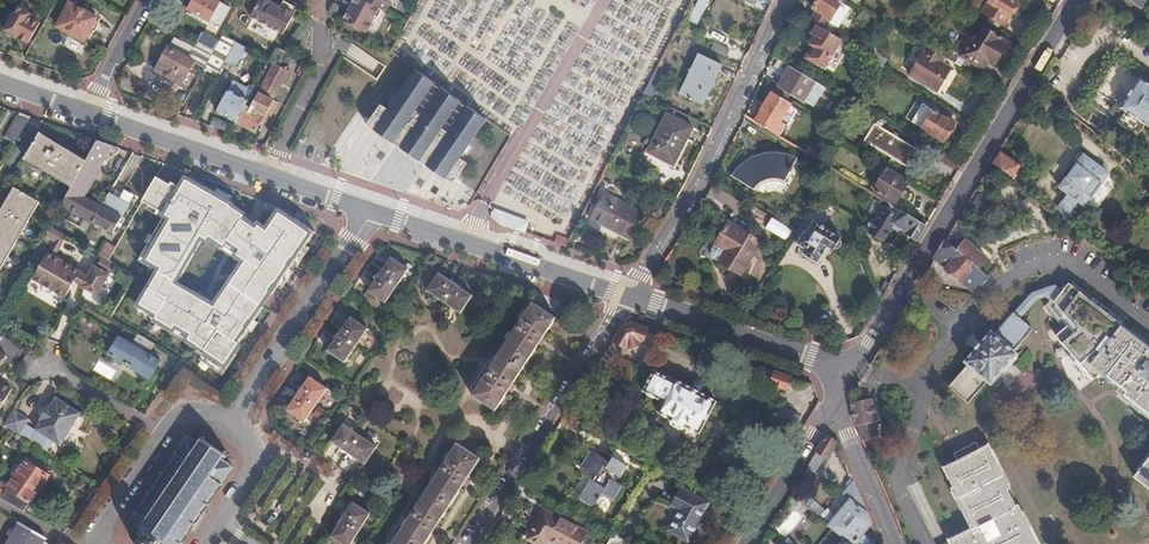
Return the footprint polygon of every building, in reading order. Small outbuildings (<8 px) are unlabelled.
[(183,7),(218,26),(229,6),(217,0),(187,0),(183,7)] [(272,2),(269,0),(255,0),(247,14),(280,32),(294,6),(284,0),(280,0),(279,2),(277,4),(272,2)] [(342,15),(356,24),(364,28),(369,26),(372,21),(371,18),(374,14),(377,15),(382,6),(385,7),(389,0),(351,0),(342,15)] [(691,16),(698,19),(708,0),(699,0),(691,16)] [(818,24),(834,34),(850,8),(840,2),(841,0),(818,0),(813,7),(817,9),(810,19),(818,24)] [(1013,0),(990,0),(982,12),(1004,25),(1011,15),(1013,16),(1018,7),(1016,6),(1018,3),(1013,0)] [(68,2),(55,25),(82,40),(95,16),(68,2)] [(1114,10),(1104,3),(1097,11),(1107,19),(1114,10)] [(17,7),(3,32),(12,38),(15,35),(26,41),(37,22),(26,15),(27,13),(17,7)] [(834,34),(818,24),(814,31),(817,33),(811,43),(814,45),(806,58),(819,66),(820,63),(825,66),(832,56),(842,39),(834,34)] [(961,52),(954,62),(973,74),(977,67),(980,68),(986,66),(991,58),(995,60),(1006,41),(983,27),(978,37),(973,34),(970,38),(961,52)] [(213,49),(217,40),(200,31),(194,40),(202,44),(213,49)] [(213,49),(204,65),(217,72),(223,61),(234,40),(221,33),(217,40),(213,49)] [(181,83),(193,60),(186,56),(192,45),(175,36),(169,46),(168,45),(155,69),(181,83)] [(874,39),(866,53),(864,56),(877,65),(882,68),(888,59),(876,51),(881,43),(874,39)] [(234,40),(223,61),(237,69),(242,59),(241,59),(247,47),(245,46),(234,40)] [(715,42),(712,49),(726,56),(729,49),(715,42)] [(202,44),(193,60),(204,65),(213,49),(202,44)] [(943,56),(928,46),(925,51),(912,72),(910,75),(938,92),(939,91),(953,68),(944,62),(946,58),(943,56)] [(696,73),(686,95),(702,103),(722,64),(699,53),(690,70),(696,73)] [(296,69),(302,73),(307,63),(301,60),(296,69)] [(1094,90),(1125,111),(1118,123),(1137,136),(1145,124),(1148,127),(1148,84),(1125,69),(1113,61),(1094,90)] [(245,102),(234,121),(253,131),(258,121),(261,122),(266,121),(276,103),(270,99),(286,70),(272,63),(249,104),(245,102)] [(824,87),(790,66),(778,85),(813,105),(824,87)] [(458,160),(487,117),(432,81),(414,68),(384,111),(375,104),(368,114),(365,119),(361,125),(369,130),(370,131),(389,144),(453,187),(457,181),(459,179),(467,166),(458,160)] [(227,89),(246,99),(249,95),(243,91),(245,87),(232,79),(227,89)] [(215,111),(234,121),(245,102),(246,99),(227,89),(215,111)] [(1125,111),(1094,90),(1086,102),(1118,123),(1125,111)] [(762,111),(755,122),(780,137),(795,114),(799,116),(802,112),(779,98),(772,94),(767,95),(764,100),(766,102),(761,110),(762,111)] [(906,117),(913,121),(924,103),(917,99),(906,117)] [(924,103),(913,121),(943,140),(955,122),(924,103)] [(750,119),(755,122),(762,111),(761,110),(757,108),(750,119)] [(4,143),(13,148),(31,117),(21,114),(4,143)] [(667,115),(649,151),(673,163),(691,127),(667,115)] [(214,118),(211,126),(226,131),(229,123),(214,118)] [(875,124),(865,140),(911,168),(921,152),(905,142),(875,124)] [(25,160),(71,186),(85,161),(40,134),(25,160)] [(85,161),(99,169),(103,160),(106,161),(110,159),(106,156),(108,152),(116,155),(117,155),(120,148),(97,140),(85,161)] [(809,148),(806,152),(818,160),(820,156),(809,148)] [(733,169),(728,177),(742,185),(751,190),(757,183),(762,180),(766,178),(771,178),(777,178),(785,181),(799,158),(792,155),(785,153),(773,152),(770,152),(761,153),(753,155),(746,158),(739,163),(733,169)] [(949,167),(954,161),(942,152),(938,158),(949,167)] [(1002,152),(994,162),(1011,175),(1019,164),(1002,152)] [(1084,154),(1059,186),(1068,192),(1062,199),(1053,211),(1067,222),(1075,211),(1072,208),(1078,200),(1084,205),(1109,173),(1084,154)] [(60,204),(91,221),(104,201),(92,194),(89,199),(84,197),(88,192),(100,169),(99,169),(85,161),(71,186),(60,204)] [(887,168),(874,189),(896,202),(908,181),(887,168)] [(148,200),(174,212),(189,186),(178,178),(177,181),(162,174),(148,200)] [(251,212),(193,178),(189,186),(174,212),(147,258),(163,268),(138,308),(234,364),(275,300),(320,229),(288,210),(275,229),(267,223),(264,227),(254,219),(249,216),(251,212)] [(39,202),(14,188),(0,212),(0,270),(39,202)] [(604,191),(591,217),(630,237),(643,211),(604,191)] [(112,232),(112,231),(116,226),(129,204),(109,192),(104,201),(91,221),(112,232)] [(699,202),(700,204),(703,205),(706,205),(708,202),(709,199),(708,198),(706,196),(705,195),(702,196),(700,197),(699,200),(699,202)] [(907,232),(917,239),(926,224),(890,203),(886,209),(884,208),(877,219),(876,219),(870,219),(867,224),(870,232),(883,239),(891,227),(898,231),(901,227),(908,231),(907,232)] [(499,222),(503,212),(492,208),(491,211),(499,222)] [(503,212),(499,222),(527,232),(530,221),(503,212)] [(804,231),(797,243),(805,249),(803,253),(817,262),(827,247),(833,250),(834,248),(836,249),(839,248),(841,246),(841,244),(841,241),(839,240),(840,238),(813,221),(806,233),(804,231)] [(726,222),(707,255),(739,274),(759,241),(726,222)] [(49,239),(59,245),(65,236),(47,225),(42,235),(49,239)] [(951,231),(936,255),(950,266),(963,277),(977,290),(989,276),(979,268),(987,258),(965,240),(964,242),(951,231)] [(558,235),(555,242),(566,245),(570,239),(558,235)] [(49,248),(46,253),(53,256),(59,245),(49,239),(46,245),(49,248)] [(100,256),(107,260),(109,256),(114,247),(107,243),(100,256)] [(53,256),(46,253),(31,279),(42,285),(42,291),(44,294),(48,294),(50,294),(53,291),(63,297),(74,279),(75,277),(73,275),(71,270),(72,268),(53,256)] [(93,263),(98,255),(95,253),(89,265),(97,269),(99,266),(93,263)] [(89,265),(83,274),(79,282),(78,283),(93,292),(110,262),(107,260),(100,256),(98,255),(93,263),(99,266),(97,269),(89,265)] [(378,273),(366,291),(385,303),(396,286),(408,269),(390,257),(378,273)] [(963,277),(950,266),(948,268),(961,279),(963,277)] [(75,277),(74,279),(79,282),(83,274),(72,268),(71,270),(73,275),(75,277)] [(438,273),(426,290),(443,301),(460,313),(471,296),(455,284),(438,273)] [(1098,376),(1088,368),(1099,354),(1119,327),(1120,327),(1121,325),(1066,283),(1063,288),(1051,302),(1046,310),(1056,319),(1053,322),(1062,331),(1051,342),(1093,381),(1098,376)] [(1051,302),(1063,288),(1051,293),(1025,303),(1017,313),(1021,316),(1024,319),(1031,310),(1040,306),(1051,302)] [(532,303),(473,395),(496,410),(523,368),(555,317),(532,303)] [(968,364),(949,386),(969,403),(988,381),(992,383),(1018,353),(1014,350),(1034,327),(1024,319),(1021,316),(1017,313),(1015,311),(995,334),(991,331),(965,360),(968,364)] [(337,333),(327,350),(345,362),(356,346),(367,329),(349,316),(337,333)] [(623,325),(612,341),(627,350),(643,343),(648,327),(630,321),(623,325)] [(1119,327),(1099,354),(1088,368),(1098,376),(1116,391),(1114,394),(1145,418),(1148,421),(1148,350),(1120,327),(1119,327)] [(155,342),(134,330),(127,341),(115,334),(105,351),(110,354),(109,355),(114,358),(115,357),(122,361),(124,357),(132,362),(129,366),(148,377),(159,360),(148,353),(155,342)] [(599,361),(604,364),(610,356),(605,352),(599,361)] [(99,358),(92,369),(110,380),(117,368),(99,358)] [(594,369),(599,372),(604,364),(599,361),(594,369)] [(791,376),(761,366),(759,371),(773,376),(770,385),(786,390),(791,376)] [(594,369),(588,378),(593,381),(599,372),(594,369)] [(773,376),(759,371),(756,380),(770,385),(773,376)] [(650,372),(640,392),(656,400),(658,400),(661,401),(656,412),(670,419),(670,421),(671,425),(680,430),(683,429),(685,426),(698,433),(714,401),(671,380),(670,383),(667,381),(667,380),(650,372)] [(14,384),(0,376),(0,408),(14,384)] [(297,393),(286,410),(304,422),(315,405),(327,388),(309,377),(297,393)] [(4,424),(8,427),(48,451),(54,441),(62,446),(81,415),(56,399),(50,409),(48,409),(40,421),(42,423),(36,432),(26,425),(29,421),(12,411),(4,424)] [(871,400),(852,403),(858,428),(861,428),(861,423),(875,420),(871,400)] [(791,432),(801,417),(782,405),(772,420),(791,432)] [(807,421),(801,417),(791,432),(797,436),(807,421)] [(343,423),(330,441),(347,452),(364,464),(377,446),(359,435),(343,423)] [(187,434),(175,451),(174,453),(175,454),(163,472),(161,471),(160,473),(162,474),(149,493),(147,491),(146,493),(148,495),(137,510),(136,508),(134,510),(136,512),(130,520),(141,527),(143,529),(142,529),(142,530),(141,530),(141,531),(142,532),(143,533),(144,533),(139,540),(137,542),(136,541),(135,543),(136,543),(156,543),(157,542),(158,542),(158,543),(159,543),(160,543),(161,543),(162,542),(163,543),(166,543),(178,543),(180,542),(182,543),(183,541),(181,540),(192,524),(194,526),(195,524),(193,523),(197,517),(199,518),(203,511),(201,510),(206,504),(207,505),(209,503),(207,502),(219,484),(221,485),(223,483),(222,483),(234,465),(223,458),(221,457),(222,455),(224,456),(225,454),(224,453),(225,451),(223,450),(222,452),(203,440),(204,438),(203,437),(202,438),(200,437),(199,439),(200,440),(199,442),(197,441),(187,434)] [(826,435),(807,466),(815,472),(822,462),(823,463),(836,442),(826,435)] [(391,543),(423,543),(481,458),(458,443),(413,510),(391,543)] [(590,480),(578,499),(594,508),(602,494),(613,500),(623,484),(617,481),(619,477),(621,477),(627,466),(612,457),(608,464),(605,462),(605,460),(590,451),(580,467),(596,476),(593,482),(590,480)] [(950,479),(960,499),(956,500),(975,540),(966,543),(1034,543),(1021,519),(1019,520),(1010,501),(1012,500),(992,458),(981,464),(977,456),(961,464),(964,472),(950,479)] [(1127,485),(1148,502),(1148,456),(1127,485)] [(0,499),(22,511),(29,501),(30,501),(48,476),(25,459),(21,465),(15,465),(11,471),(12,475),(13,477),(8,485),(8,487),(0,499)] [(845,538),(852,543),(861,534),(871,521),(854,480),(843,492),(849,499),(828,524),(833,528),(845,538)] [(679,510),(669,530),(688,540),(708,504),(680,489),(671,506),(679,510)] [(93,496),(69,521),(82,534),(106,509),(93,496)] [(330,535),(344,543),(349,543),(358,530),(369,513),(351,501),(340,518),(330,535)] [(544,508),(541,513),(549,516),(551,512),(544,508)] [(541,513),(527,537),(540,543),(545,543),(549,538),(560,543),(580,543),(587,532),(551,512),(549,516),(541,513)] [(5,543),(40,543),(44,537),(18,521),(5,543)] [(845,538),(833,528),(819,543),(839,543),(845,538)] [(613,532),(606,543),(630,543),(631,542),(613,532)] [(872,543),(861,534),(852,543),(871,543),(872,543)]
